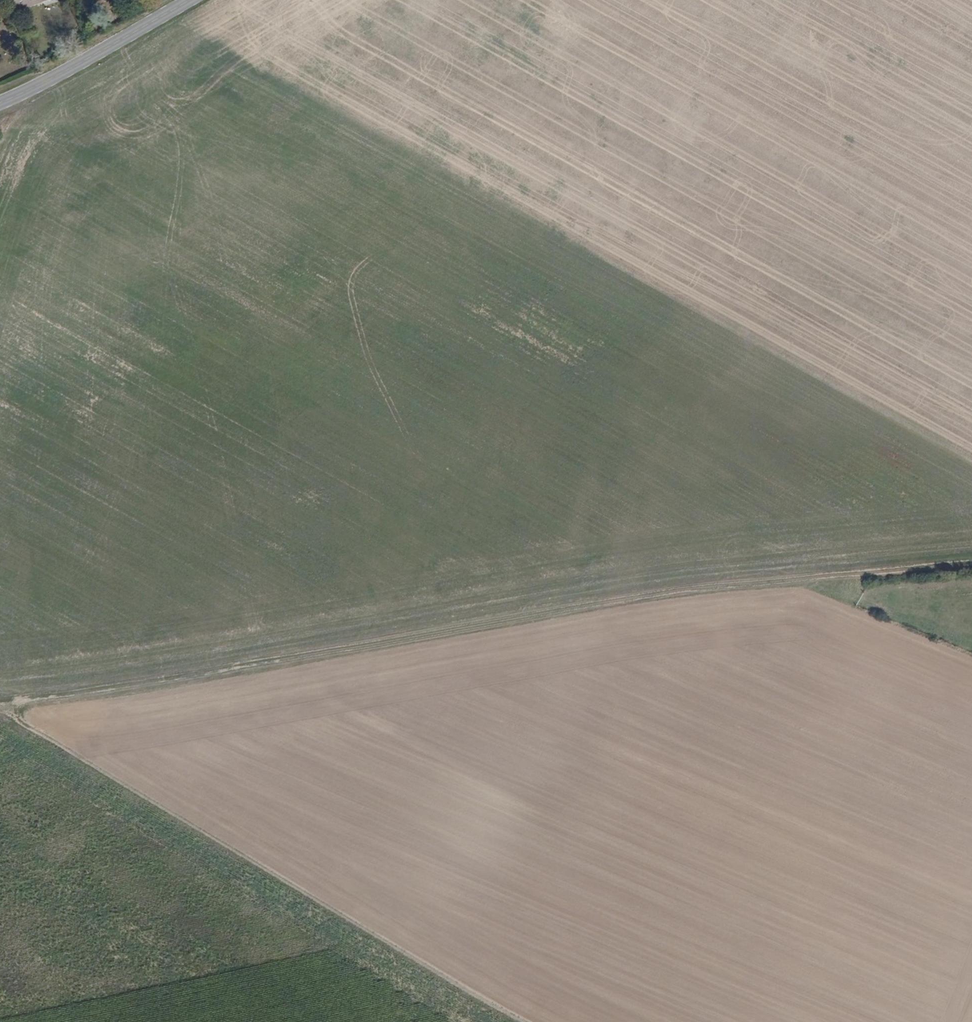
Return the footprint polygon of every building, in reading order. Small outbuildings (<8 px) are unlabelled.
[(19,10),(36,4),(34,0),(36,0),(15,0),(19,10)]
